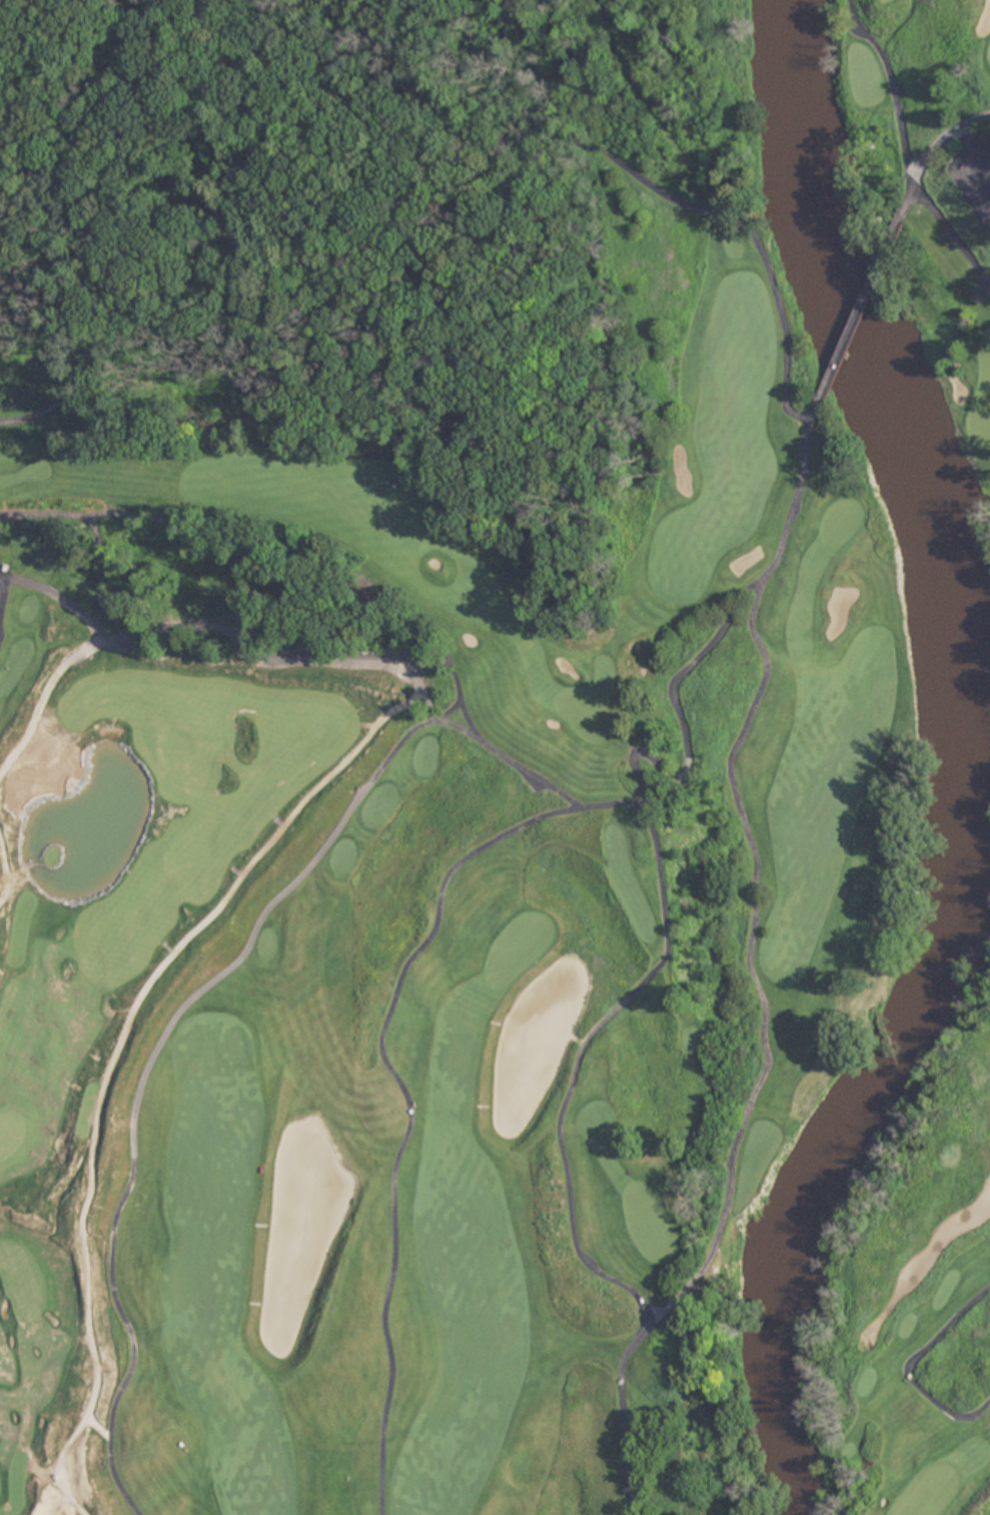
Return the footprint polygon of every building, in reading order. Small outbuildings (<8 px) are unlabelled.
[(5,563),(12,565),(9,571),(3,569),(5,563)]
